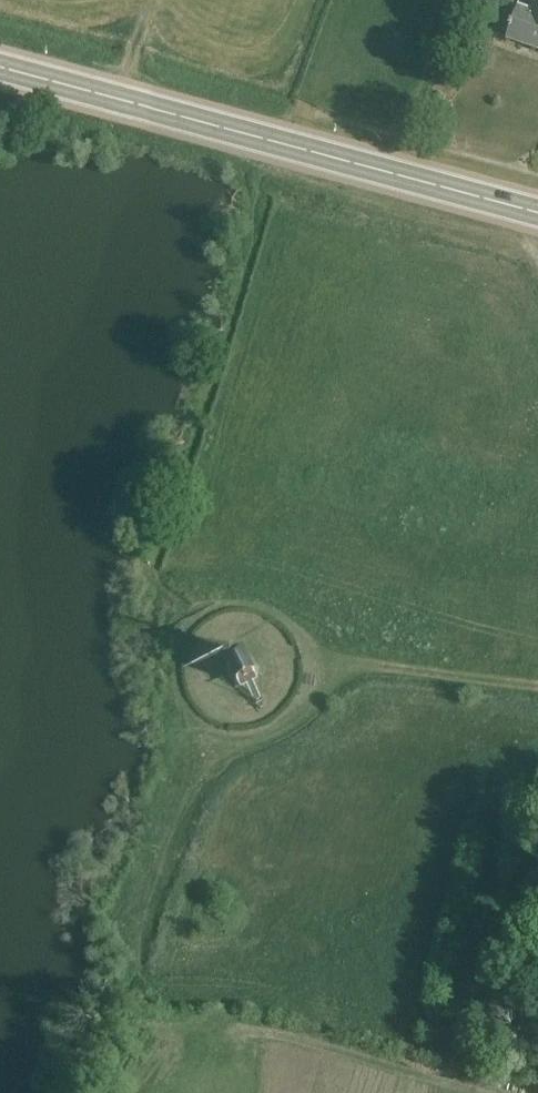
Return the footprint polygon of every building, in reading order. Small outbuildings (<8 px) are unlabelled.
[(508,39),(537,49),(537,0),(533,12),(519,7),(508,39)] [(225,671),(237,685),(244,686),(258,674),(259,667),(247,653),(240,652),(226,664),(225,671)]
